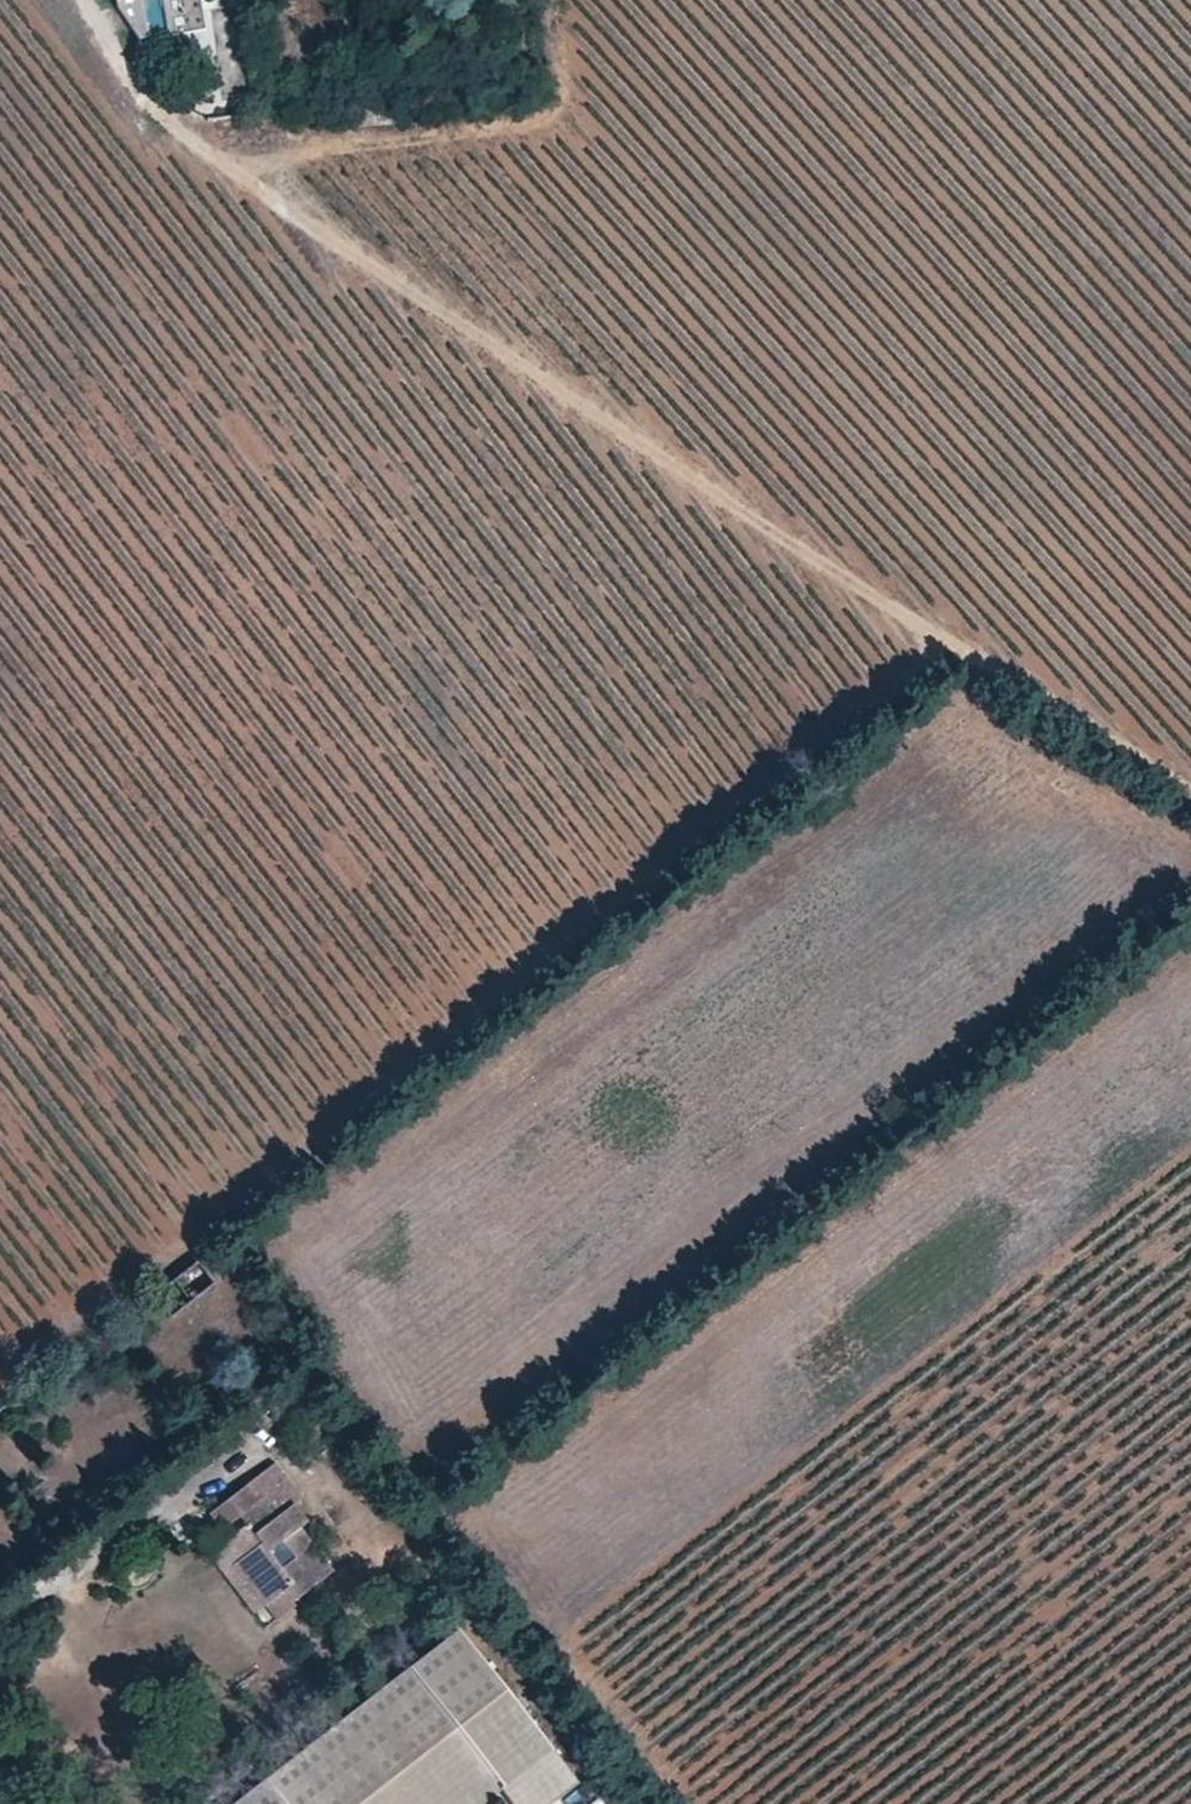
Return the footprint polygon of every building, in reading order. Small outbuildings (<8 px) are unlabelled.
[(194,1260),(153,1293),(168,1315),(210,1284),(194,1260)] [(231,1561),(260,1603),(280,1587),(288,1598),(327,1569),(296,1525),(303,1520),(288,1502),(297,1495),(274,1466),(211,1515),(230,1543),(210,1556),(219,1569),(231,1561)] [(249,1611),(260,1603),(231,1561),(219,1569),(249,1611)] [(434,1609),(188,1803),(455,1803),(484,1781),(502,1803),(523,1803),(563,1772),(434,1609)]
